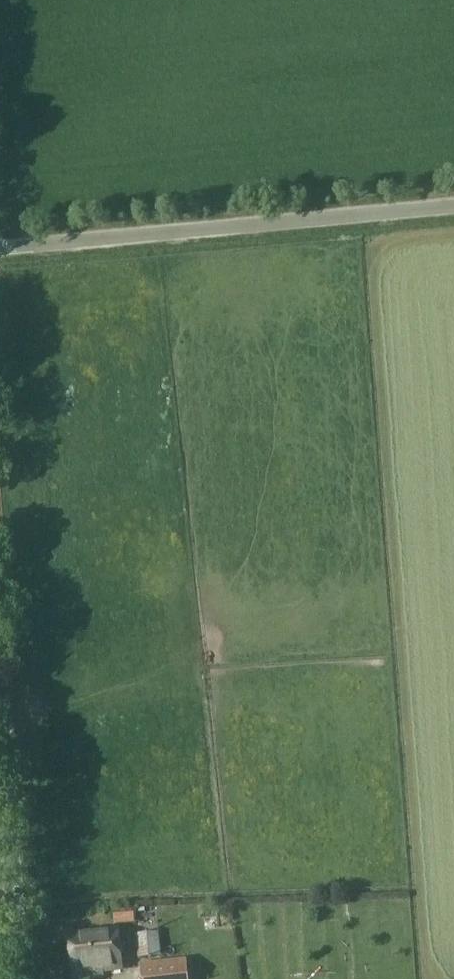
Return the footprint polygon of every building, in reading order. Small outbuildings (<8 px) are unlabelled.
[(144,908),(119,911),(121,922),(145,919),(144,908)] [(171,951),(167,927),(145,931),(148,954),(171,951)] [(101,975),(100,970),(120,968),(117,932),(70,936),(73,972),(82,971),(83,976),(101,975)] [(142,967),(143,978),(187,978),(186,962),(142,967)]
